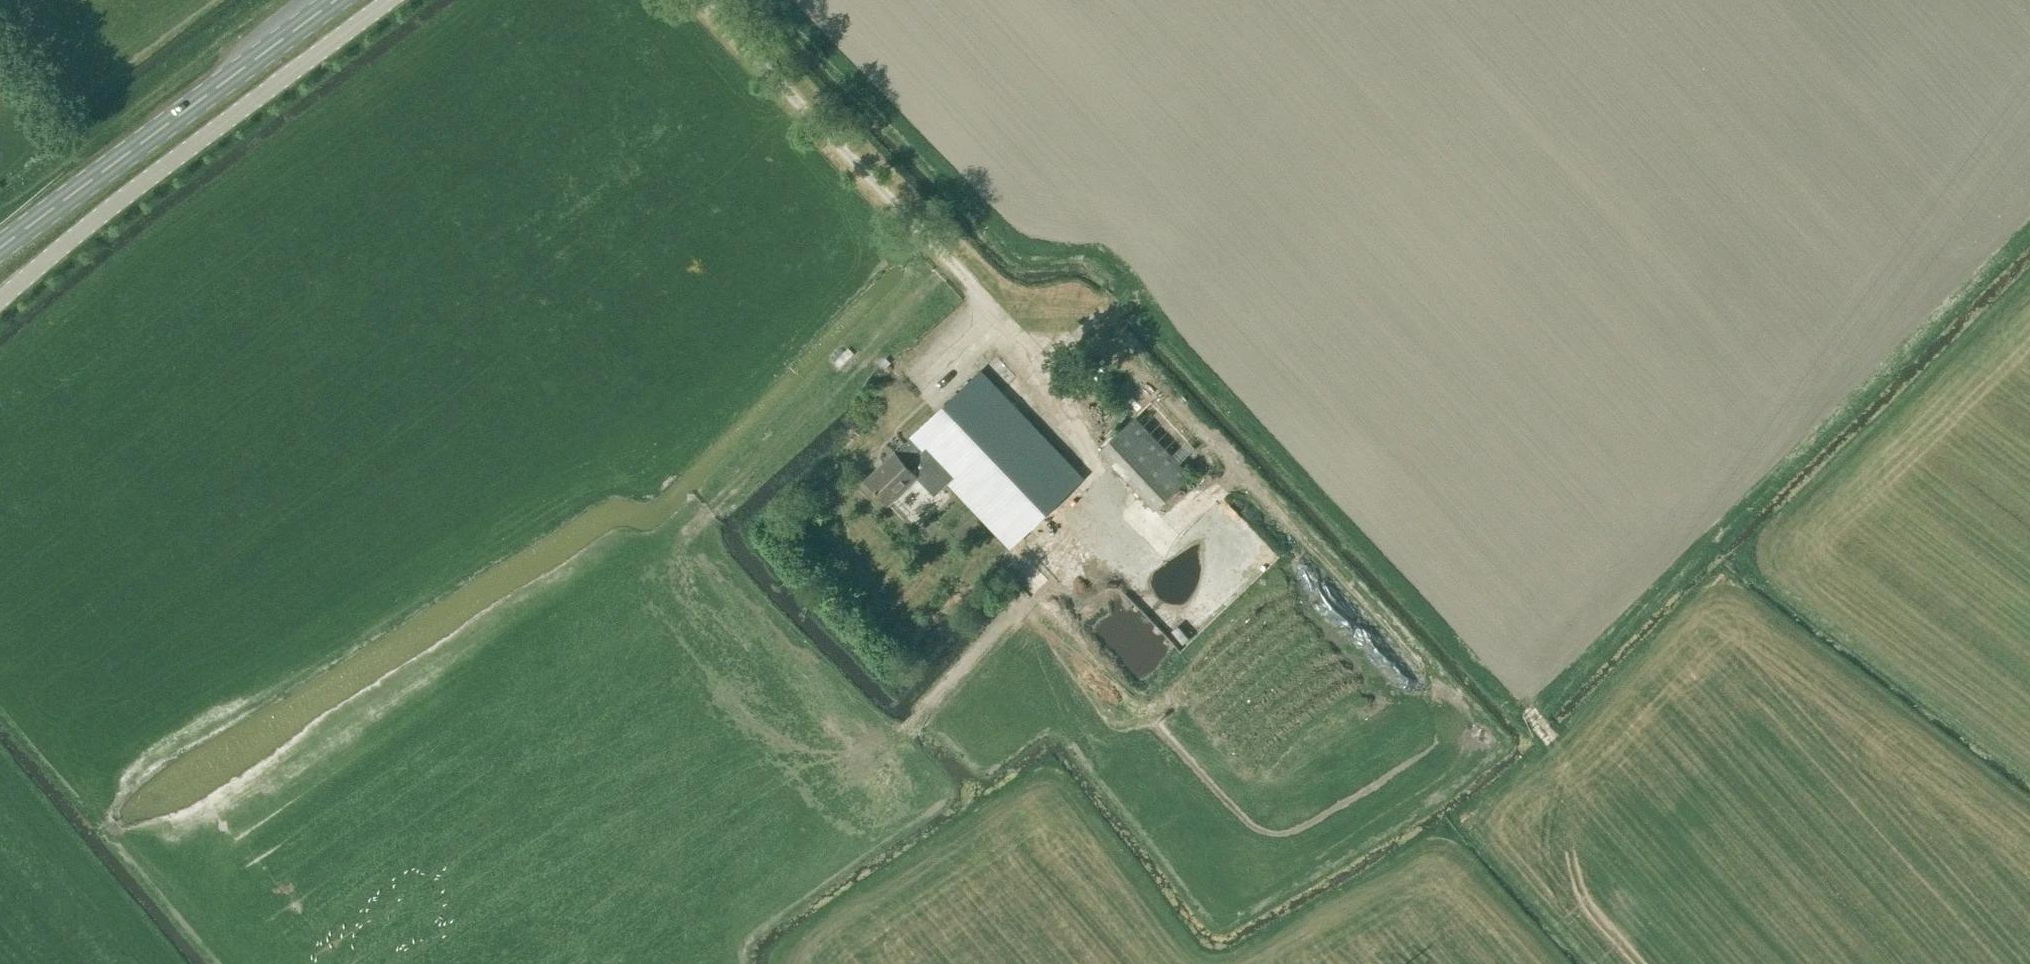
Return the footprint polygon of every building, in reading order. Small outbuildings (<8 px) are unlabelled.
[(948,482),(1010,548),(1083,478),(981,371),(908,441),(895,453),(866,481),(888,504),(917,477),(934,495),(948,482)] [(1155,509),(1190,475),(1136,417),(1100,450),(1155,509)]
